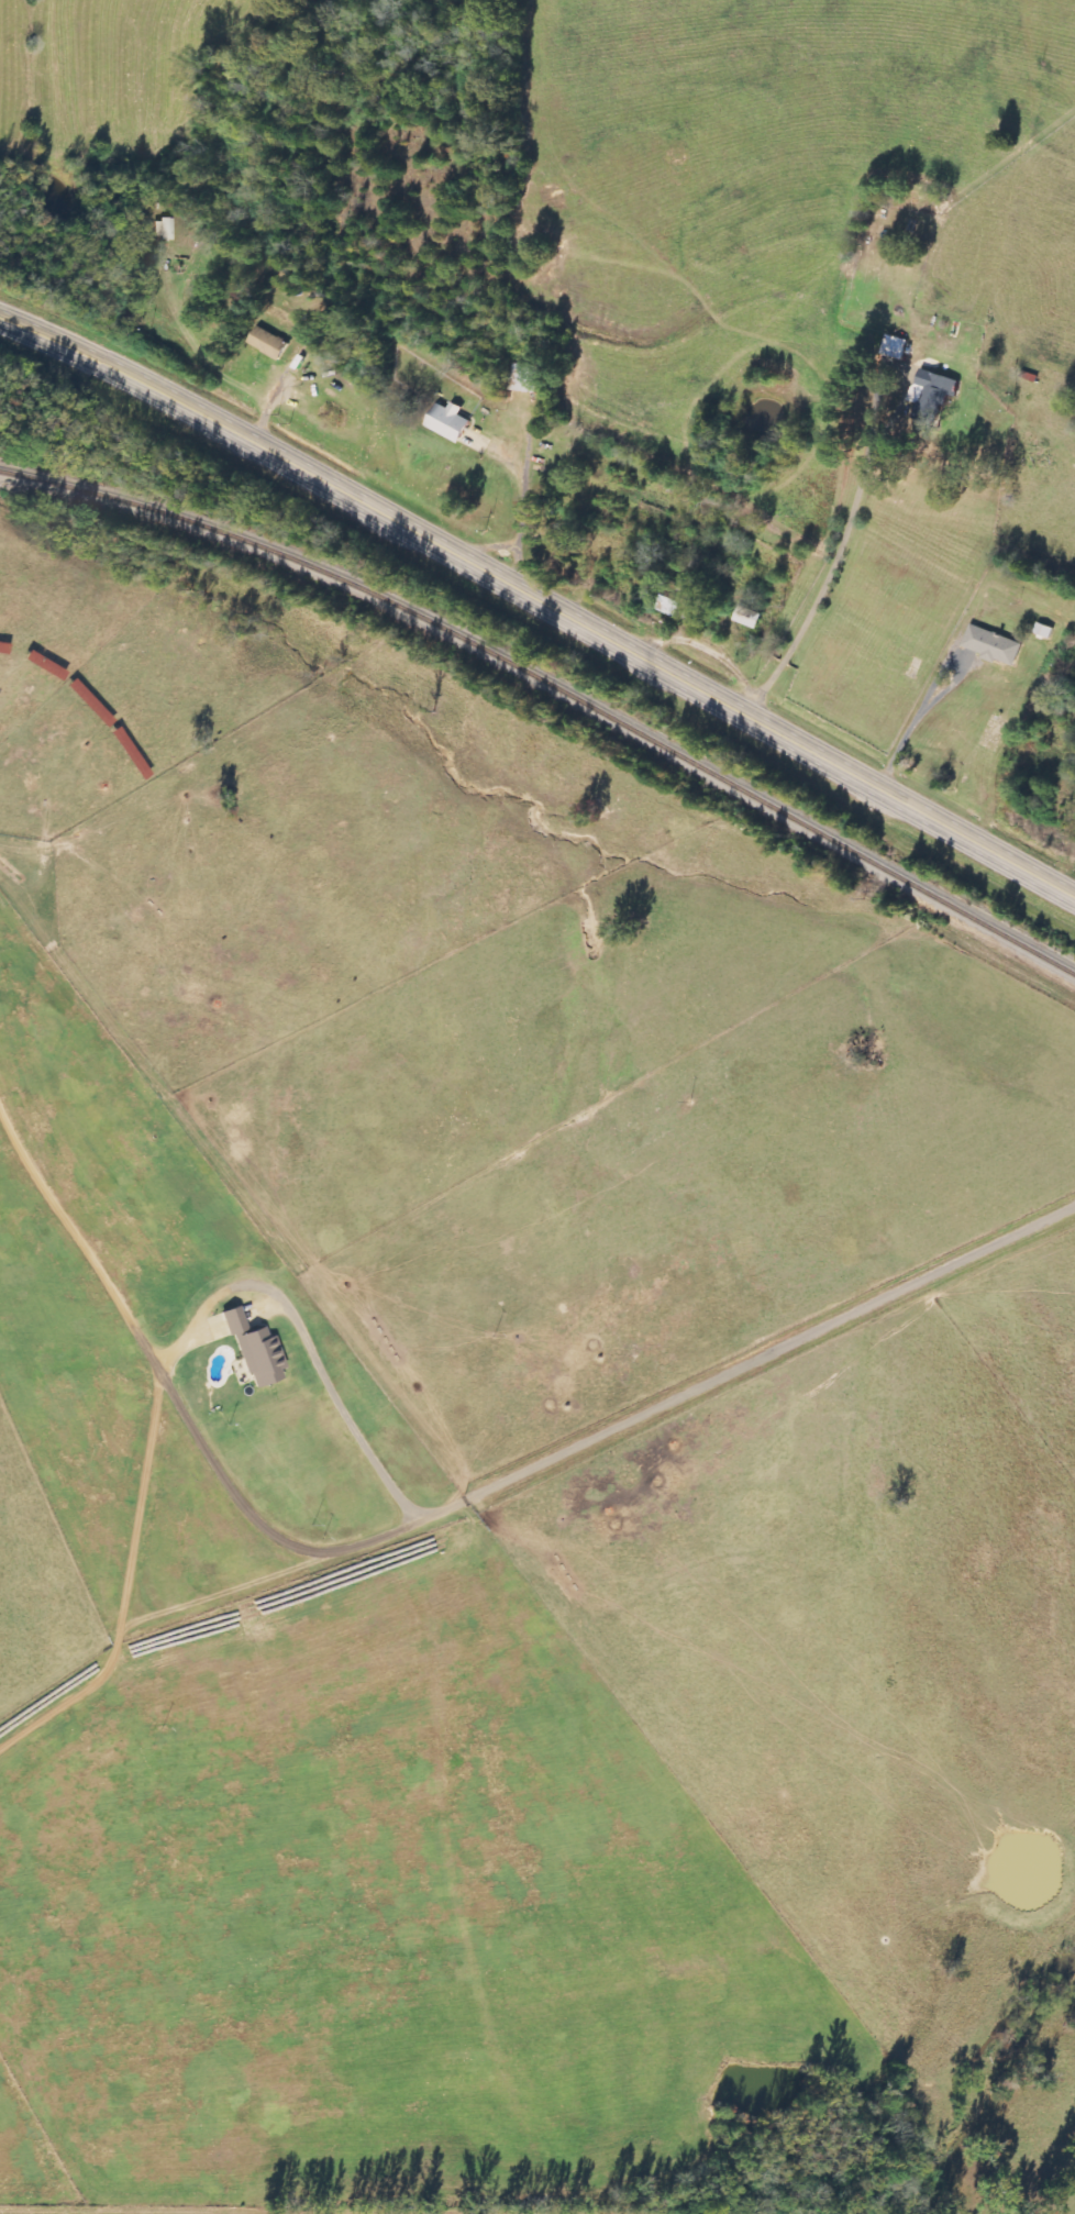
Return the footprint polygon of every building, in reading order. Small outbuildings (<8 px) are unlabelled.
[(155,239),(173,240),(174,220),(156,219),(155,239)] [(249,346),(281,360),(289,341),(257,328),(249,346)] [(882,356),(904,360),(908,340),(887,336),(882,356)] [(960,381),(920,369),(910,401),(920,404),(915,420),(933,425),(942,396),(954,399),(960,381)] [(470,420),(459,416),(463,408),(451,403),(449,408),(436,403),(426,428),(461,443),(470,420)] [(683,603),(663,595),(657,610),(677,618),(683,603)] [(763,615),(740,606),(734,621),(757,630),(763,615)] [(962,648),(1014,668),(1023,644),(971,624),(962,648)] [(66,670),(28,653),(23,662),(62,679),(66,670)] [(246,1330),(239,1306),(221,1311),(228,1335),(246,1330)] [(235,1336),(253,1388),(283,1378),(280,1369),(285,1367),(274,1336),(268,1338),(264,1326),(235,1336)]
